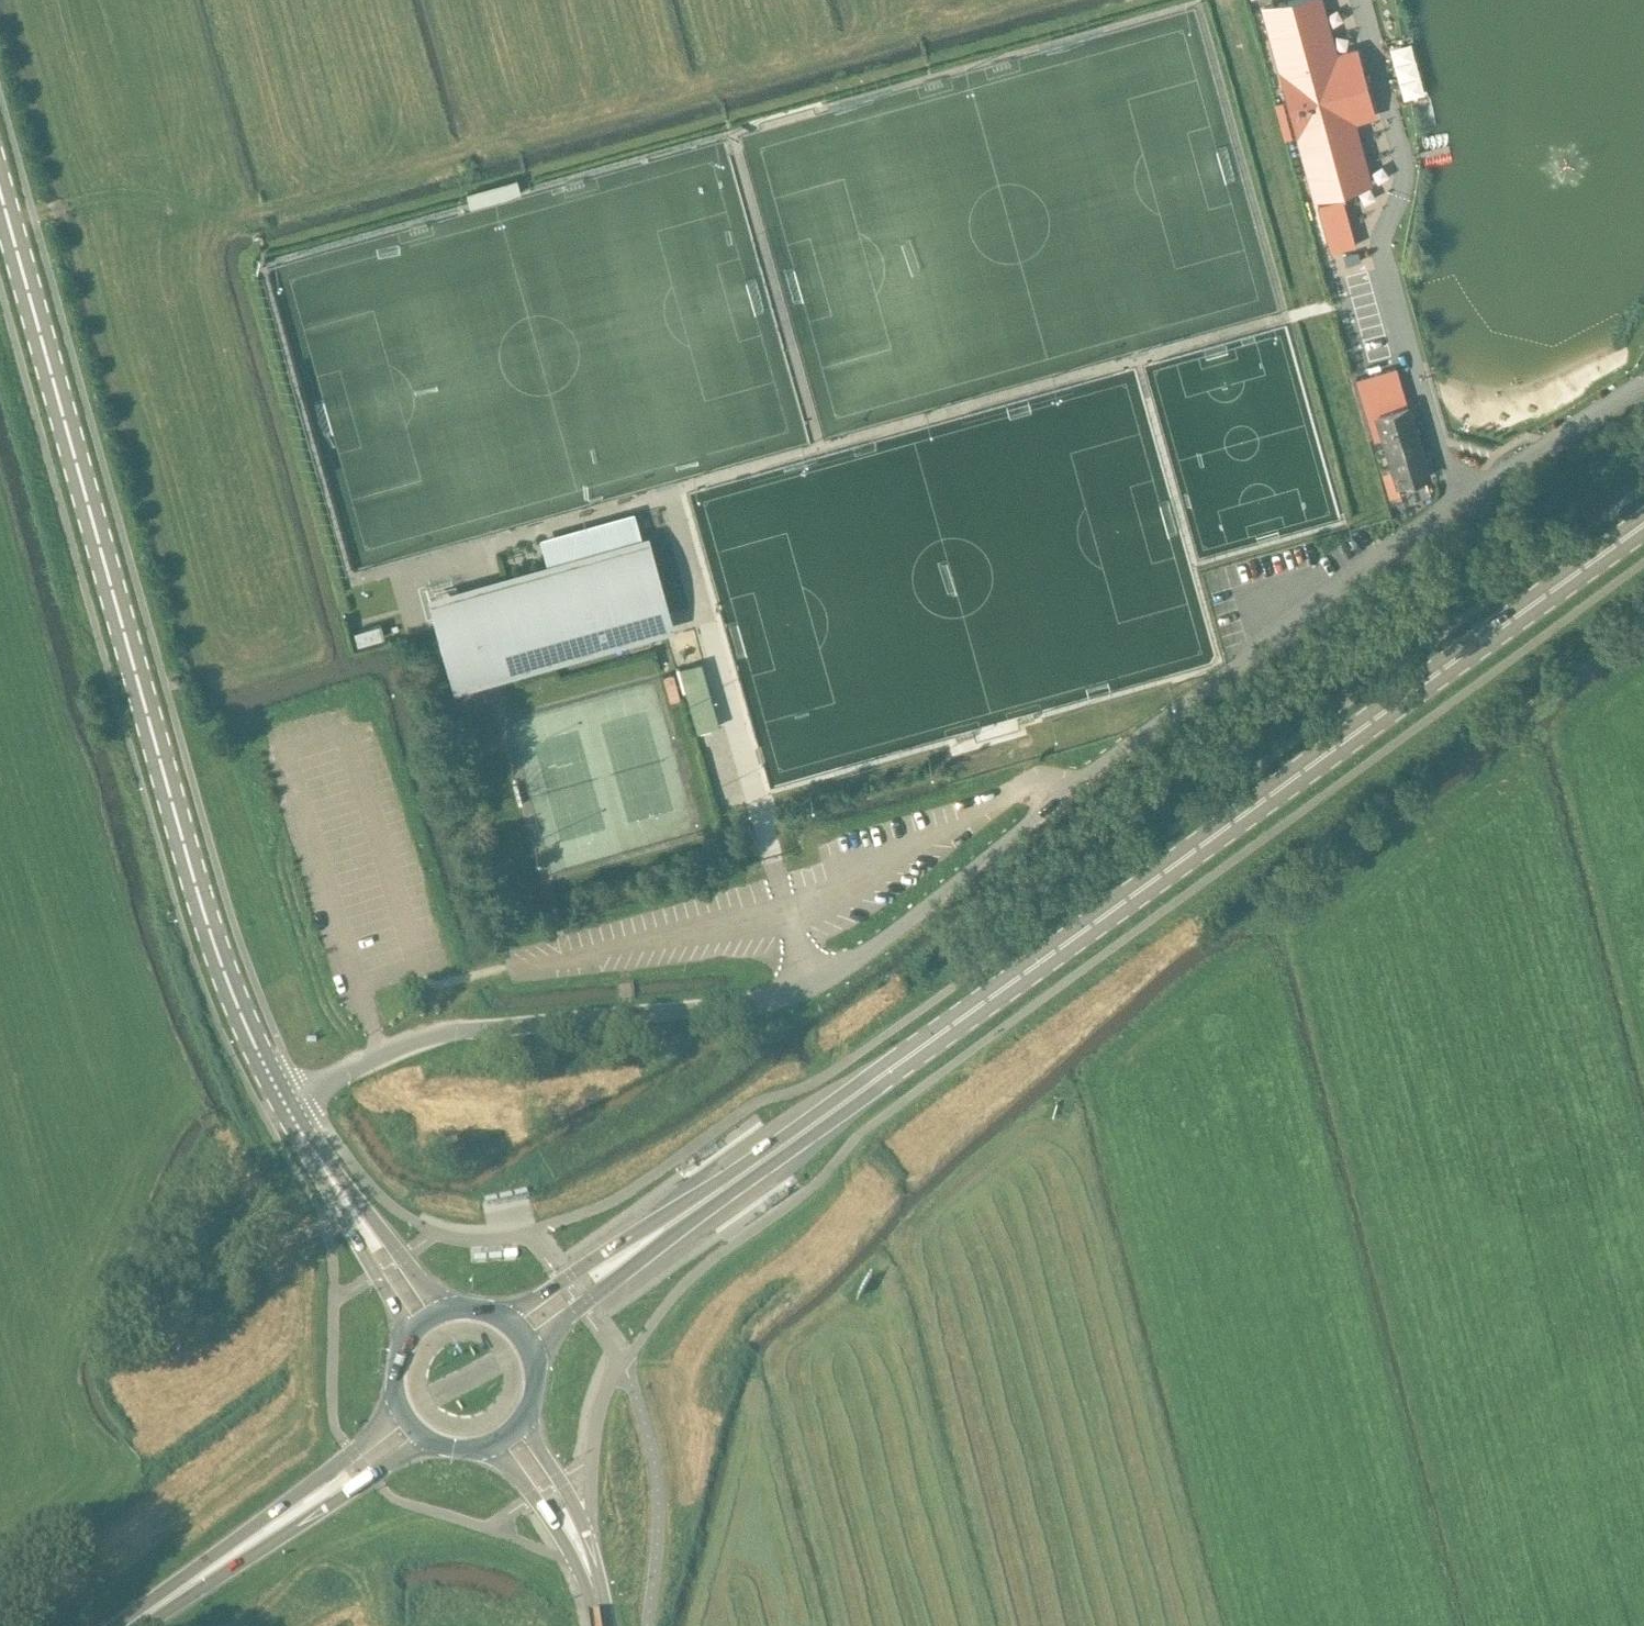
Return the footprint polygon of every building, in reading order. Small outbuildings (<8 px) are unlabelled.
[(1265,7),(1316,197),(1369,183),(1352,119),(1373,114),(1356,50),(1335,56),(1319,0),(1289,0),(1265,7)] [(1342,196),(1319,203),(1332,251),(1356,245),(1342,196)] [(1396,367),(1357,379),(1375,441),(1383,439),(1375,415),(1407,405),(1408,405),(1396,367)] [(1398,485),(1429,475),(1407,405),(1375,415),(1383,439),(1398,485)] [(586,564),(466,598),(478,640),(517,629),(523,647),(552,656),(615,638),(612,628),(658,616),(638,545),(585,560),(586,564)] [(466,598),(439,605),(450,643),(442,645),(455,690),(492,679),(490,673),(552,656),(523,647),(517,629),(478,640),(466,598)] [(382,623),(351,632),(354,643),(385,635),(382,623)] [(701,662),(679,668),(697,732),(719,726),(701,662)] [(665,674),(664,674),(671,702),(680,699),(682,699),(681,693),(675,671),(671,673),(666,674),(665,674)] [(515,784),(509,785),(515,807),(521,805),(515,784)]
